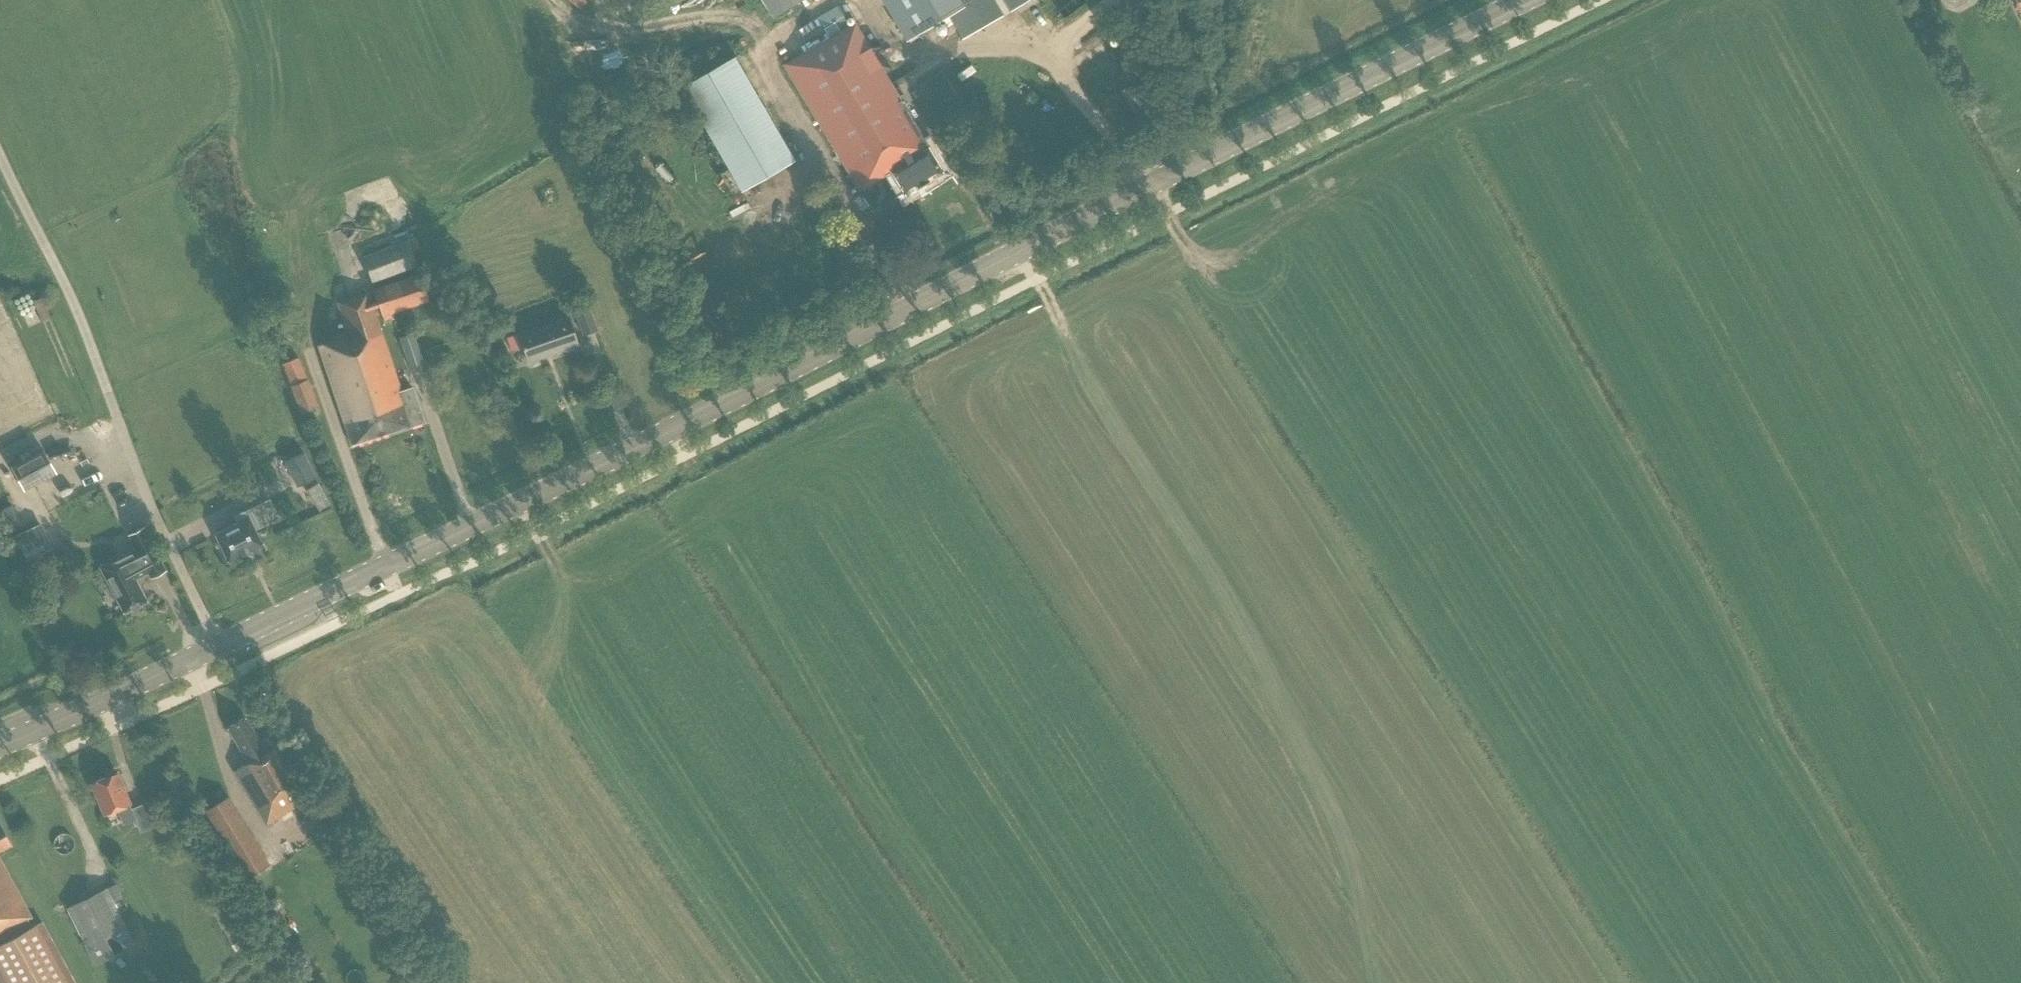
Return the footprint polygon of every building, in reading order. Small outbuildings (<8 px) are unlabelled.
[(772,16),(800,0),(763,0),(772,16)] [(965,38),(1029,0),(943,0),(965,38)] [(856,23),(786,65),(861,190),(888,174),(894,171),(908,194),(945,172),(856,23)] [(798,160),(738,57),(683,89),(743,192),(798,160)] [(553,187),(541,192),(546,206),(558,201),(553,187)] [(408,240),(362,257),(372,282),(417,265),(408,240)] [(385,323),(394,320),(392,313),(429,300),(420,274),(374,290),(377,300),(372,302),(368,292),(338,302),(348,331),(333,336),(335,340),(319,345),(352,445),(424,421),(413,388),(402,391),(374,309),(380,307),(383,316),(385,323)] [(569,303),(581,334),(596,329),(584,297),(569,303)] [(569,316),(519,334),(528,362),(578,344),(569,316)] [(397,337),(408,368),(423,363),(412,332),(397,337)] [(299,357),(282,364),(303,417),(321,412),(308,379),(306,380),(299,357)] [(99,466),(88,443),(62,455),(73,478),(99,466)] [(287,467),(295,486),(315,477),(306,458),(287,467)] [(256,555),(263,551),(264,547),(255,528),(276,517),(267,498),(232,514),(237,524),(215,534),(229,561),(251,550),(252,553),(256,555)] [(42,524),(16,537),(27,562),(54,549),(42,524)] [(144,528),(130,535),(144,563),(131,569),(124,555),(101,567),(124,613),(148,601),(137,579),(149,572),(152,578),(166,571),(144,528)] [(267,737),(261,741),(246,717),(228,728),(249,763),(235,771),(267,824),(306,801),(267,737)] [(147,803),(133,809),(117,773),(92,783),(106,814),(118,809),(124,824),(136,819),(141,832),(157,825),(147,803)] [(13,844),(0,822),(0,851),(13,844)] [(53,852),(66,849),(63,834),(50,837),(53,852)] [(0,859),(0,982),(1,982),(76,982),(42,921),(33,927),(28,919),(32,917),(0,859)] [(259,886),(264,900),(275,896),(269,882),(259,886)] [(135,944),(119,912),(129,908),(122,895),(116,884),(68,908),(95,964),(135,944)]
